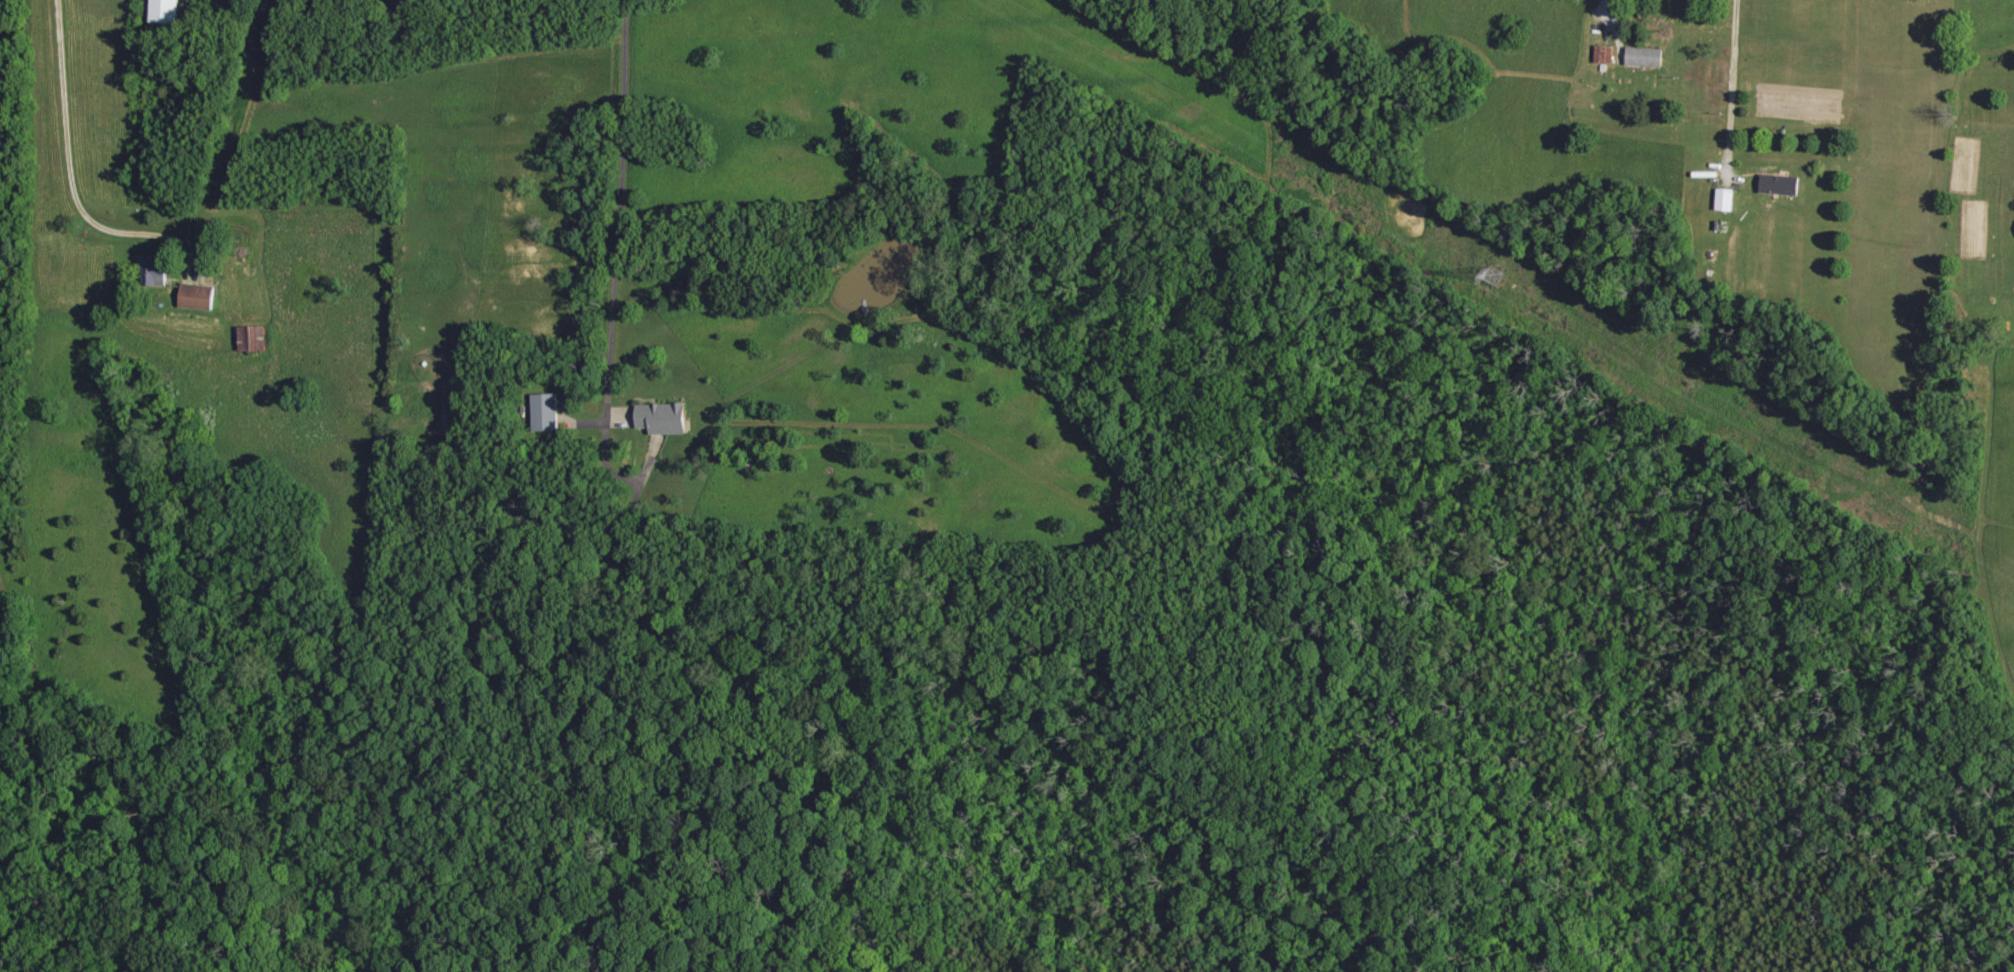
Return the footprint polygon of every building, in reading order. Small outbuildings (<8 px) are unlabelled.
[(178,0),(150,0),(149,23),(178,24),(178,0)] [(1614,47),(1596,46),(1595,64),(1613,64),(1614,47)] [(1662,67),(1663,49),(1627,48),(1626,66),(1662,67)] [(1799,195),(1799,176),(1761,175),(1760,194),(1799,195)] [(1733,211),(1734,190),(1717,189),(1716,211),(1733,211)] [(165,286),(164,260),(152,260),(151,256),(139,257),(140,287),(165,286)] [(178,307),(211,312),(214,287),(181,283),(178,307)] [(265,351),(264,326),(238,327),(238,351),(265,351)] [(531,395),(532,432),(558,431),(557,394),(531,395)] [(649,435),(686,434),(685,403),(635,405),(636,430),(649,429),(649,435)]
